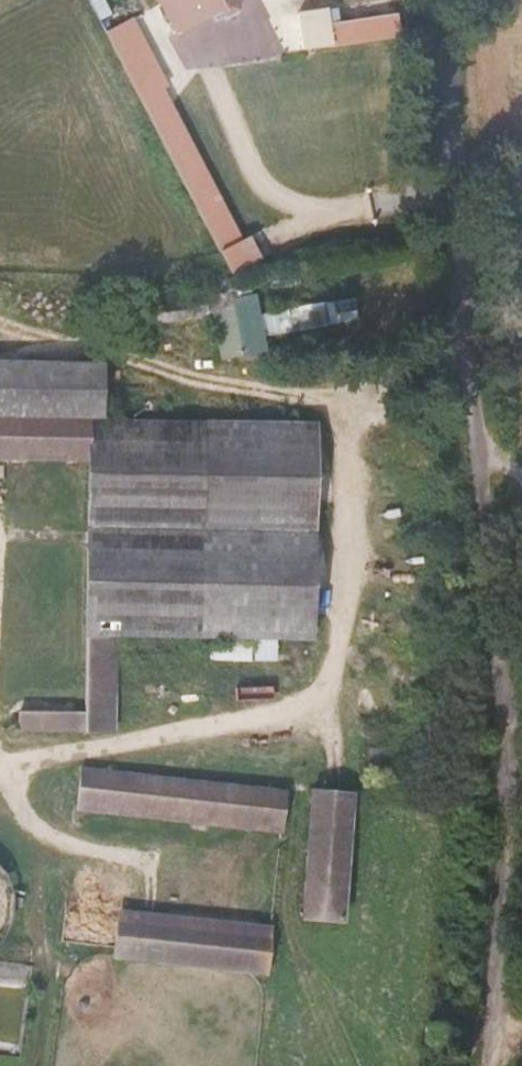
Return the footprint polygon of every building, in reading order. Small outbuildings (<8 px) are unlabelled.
[(238,216),(179,101),(126,0),(109,0),(94,8),(137,88),(211,230),(238,216)] [(390,13),(389,0),(325,0),(321,1),(321,0),(292,0),(295,27),(390,13)] [(221,249),(250,234),(240,215),(238,216),(211,230),(221,249)] [(225,325),(246,321),(238,279),(207,286),(209,298),(220,297),(225,325)] [(259,308),(327,302),(326,283),(257,290),(259,308)] [(105,306),(108,319),(180,304),(194,298),(192,289),(105,306)] [(227,339),(249,335),(246,321),(225,325),(227,339)] [(73,438),(73,410),(87,411),(89,351),(75,353),(0,368),(0,437),(73,438)] [(75,353),(23,356),(0,355),(0,368),(75,353)] [(130,516),(179,518),(186,412),(87,411),(73,410),(73,438),(76,437),(141,427),(130,516)] [(179,518),(295,519),(299,415),(186,412),(179,518)] [(71,514),(130,516),(141,427),(76,437),(71,514)] [(100,628),(121,628),(130,516),(71,514),(69,627),(100,628)] [(260,630),(291,629),(295,519),(179,518),(130,516),(121,628),(238,630),(260,630)] [(46,718),(98,719),(100,628),(69,627),(69,702),(48,702),(46,718)] [(237,651),(259,652),(260,630),(238,630),(237,651)] [(210,688),(210,702),(263,701),(263,687),(210,688)] [(6,717),(46,718),(48,702),(7,702),(6,717)] [(62,790),(103,794),(104,781),(63,777),(62,790)] [(103,794),(268,811),(269,797),(104,781),(104,782),(103,794)] [(348,922),(354,789),(307,787),(302,920),(348,922)] [(112,960),(269,972),(273,921),(116,910),(112,960)] [(33,955),(19,953),(5,1065),(19,1065),(33,955)]
